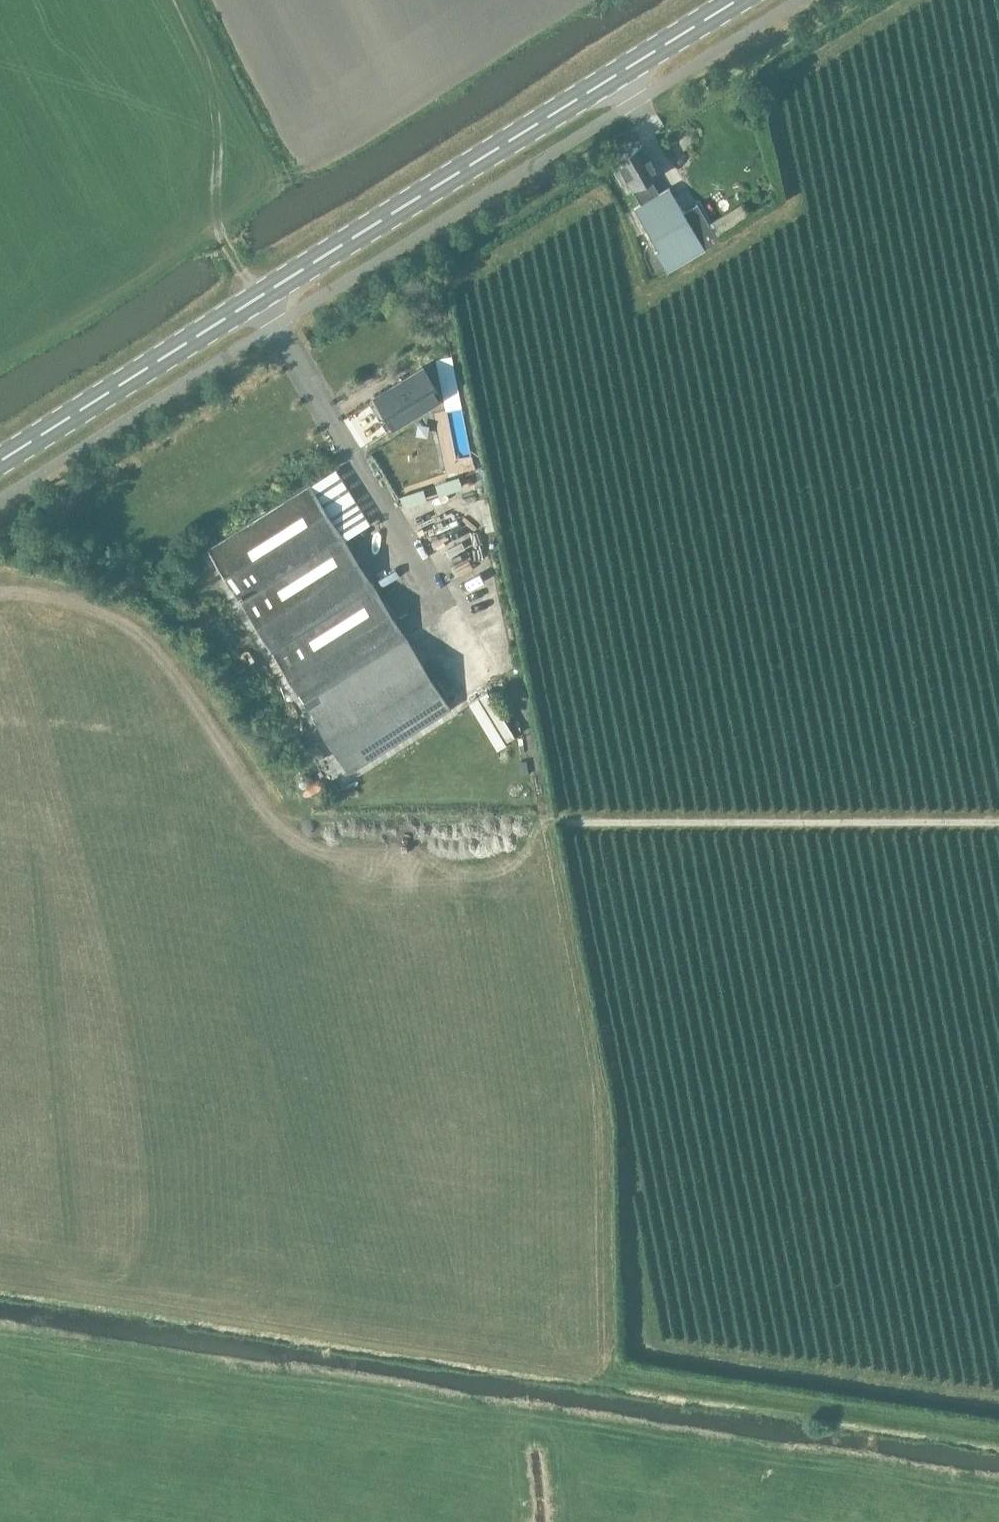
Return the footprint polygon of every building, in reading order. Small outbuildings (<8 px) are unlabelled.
[(616,159),(643,203),(660,193),(651,178),(660,173),(642,143),(635,147),(632,145),(625,150),(625,153),(616,159)] [(643,203),(635,207),(660,248),(655,251),(667,271),(719,239),(698,203),(683,212),(669,187),(660,193),(643,203)] [(442,398),(423,368),(397,384),(399,387),(376,401),(394,429),(442,399),(453,416),(462,411),(451,393),(442,398)] [(209,549),(349,772),(450,708),(310,486),(209,549)] [(433,681),(446,702),(463,691),(450,671),(433,681)]
